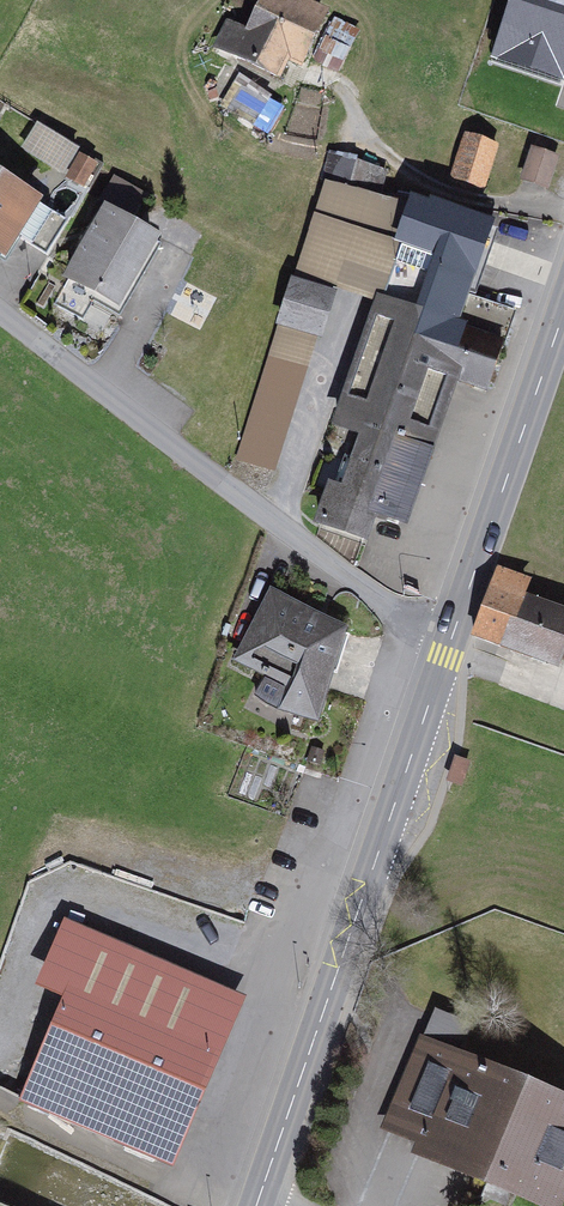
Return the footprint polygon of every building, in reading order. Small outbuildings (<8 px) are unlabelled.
[(292,0),(257,0),(235,40),(285,69),(316,14),(292,0)] [(520,16),(563,30),(563,0),(525,0),(520,16)] [(22,150),(86,188),(102,161),(38,123),(22,150)] [(500,147),(465,135),(449,180),(485,192),(500,147)] [(560,159),(531,149),(520,182),(549,192),(560,159)] [(113,174),(102,199),(137,215),(149,190),(113,174)] [(484,229),(397,202),(322,180),(235,464),(272,475),(329,287),(391,306),(324,525),(365,537),(373,509),(405,519),(444,388),(486,401),(512,314),(462,299),(484,229)] [(0,188),(0,253),(29,205),(0,188)] [(154,247),(90,208),(49,286),(114,321),(154,247)] [(493,583),(472,636),(551,666),(563,634),(563,610),(493,583)] [(341,636),(256,593),(227,662),(272,679),(263,705),(314,717),(341,636)] [(471,763),(455,757),(446,783),(463,788),(471,763)] [(233,996),(57,924),(30,991),(56,1002),(15,1102),(165,1163),(233,996)] [(419,1039),(379,1132),(415,1147),(410,1160),(516,1205),(563,1205),(563,1103),(419,1039)]
